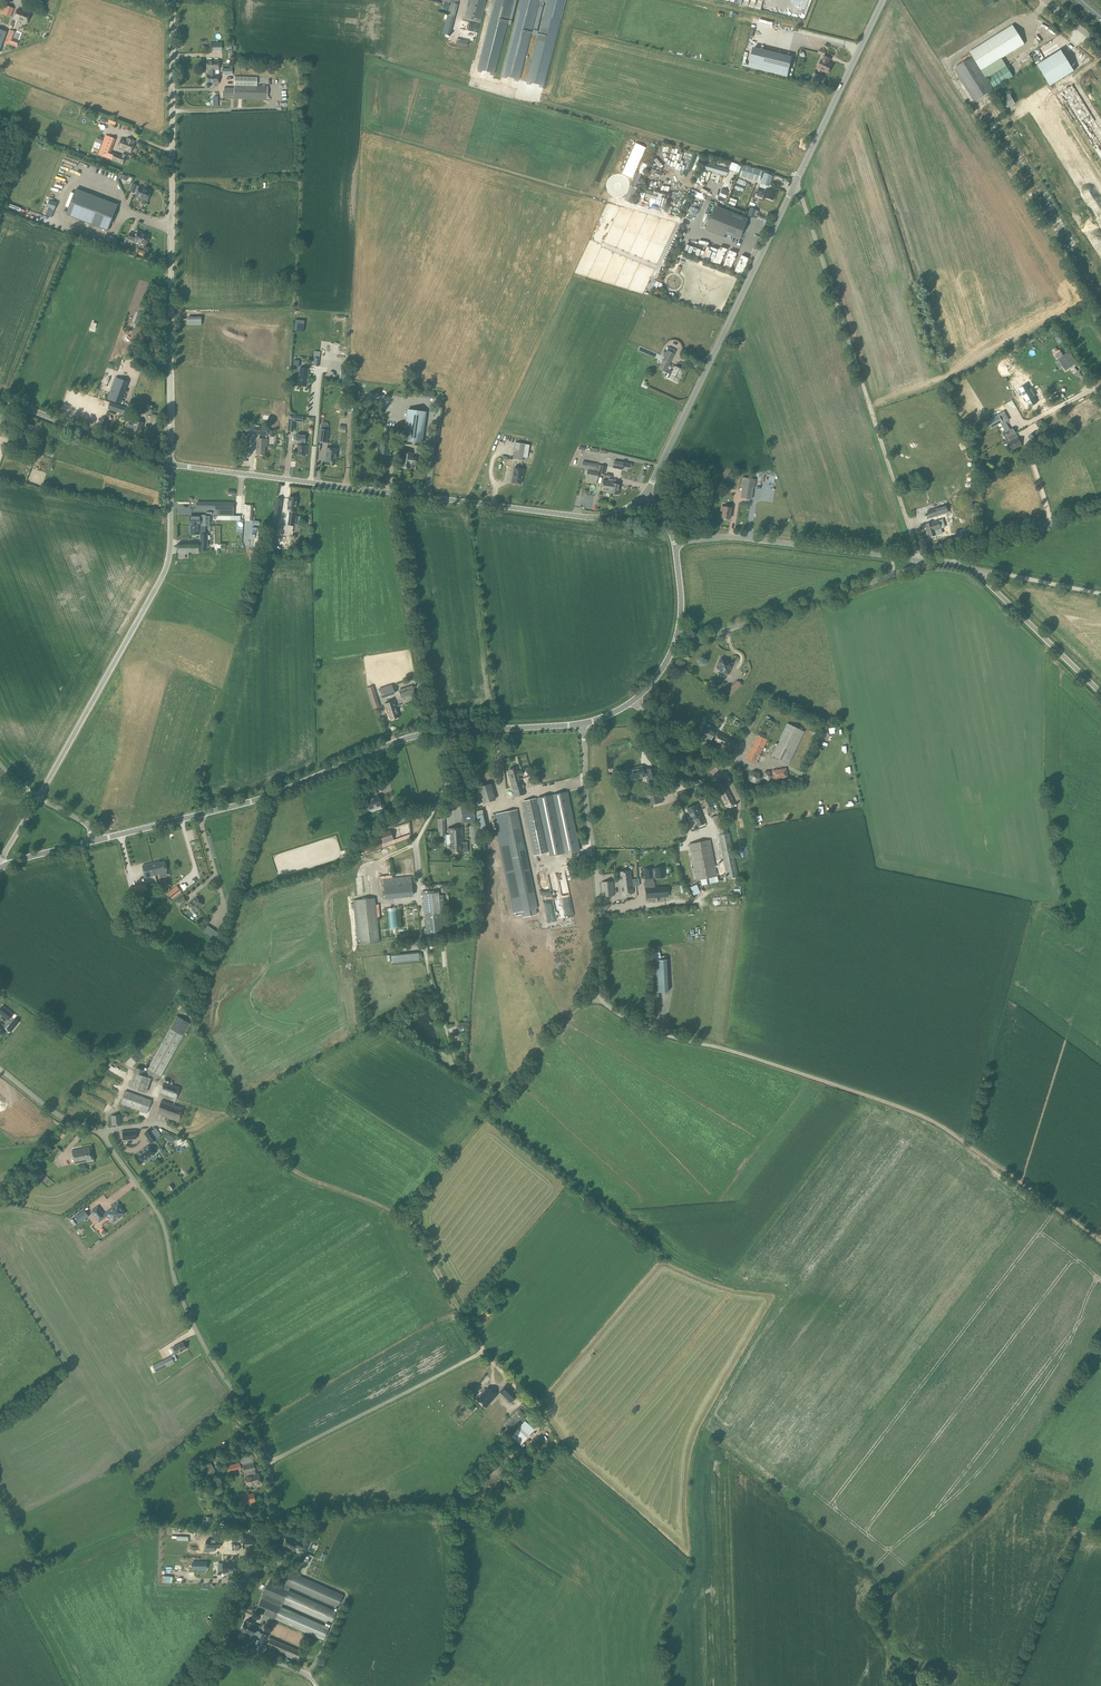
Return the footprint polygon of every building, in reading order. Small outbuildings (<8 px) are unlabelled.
[(441,1),(451,3),(448,15),(454,16),(458,0),(442,0),(441,1)] [(480,23),(486,0),(466,0),(462,18),(480,23)] [(478,70),(494,74),(513,0),(495,0),(478,70)] [(539,0),(521,0),(502,76),(519,80),(539,0)] [(527,82),(544,86),(566,0),(547,0),(527,82)] [(0,11),(0,13),(6,15),(9,7),(3,4),(0,11)] [(18,9),(14,19),(26,24),(30,14),(18,9)] [(1015,30),(970,54),(981,73),(1025,49),(1015,30)] [(10,45),(13,35),(9,33),(5,46),(17,50),(18,47),(10,45)] [(796,38),(790,56),(795,57),(806,61),(811,46),(803,44),(803,43),(800,42),(801,39),(796,38)] [(456,44),(467,47),(468,41),(457,39),(456,44)] [(1061,50),(1037,64),(1050,86),(1074,71),(1061,50)] [(789,60),(763,55),(760,68),(786,74),(789,60)] [(830,59),(824,56),(822,60),(818,68),(828,73),(832,65),(828,63),(830,59)] [(210,75),(215,74),(215,70),(219,70),(219,61),(207,61),(207,70),(209,70),(210,75)] [(1003,63),(982,74),(986,82),(1007,71),(1003,63)] [(215,74),(210,75),(207,75),(208,85),(219,84),(218,74),(215,74)] [(815,74),(811,85),(817,87),(818,85),(823,87),(826,78),(815,74)] [(224,91),(222,91),(222,105),(230,105),(230,99),(272,100),(273,86),(257,86),(257,77),(234,76),(234,88),(224,87),(224,91)] [(995,92),(1013,80),(1010,76),(992,88),(995,92)] [(1006,130),(1019,151),(1100,98),(1100,94),(1089,76),(1006,130)] [(108,123),(115,125),(117,120),(110,117),(108,123)] [(109,137),(102,154),(109,157),(116,139),(109,137)] [(134,143),(132,143),(133,141),(128,139),(128,141),(122,139),(118,148),(130,153),(134,143)] [(93,151),(99,153),(102,144),(96,142),(93,151)] [(123,162),(126,154),(124,153),(123,155),(115,152),(113,158),(123,162)] [(727,176),(728,169),(705,163),(704,170),(727,176)] [(757,181),(760,170),(742,165),(739,176),(757,181)] [(769,187),(773,176),(763,173),(760,184),(769,187)] [(139,187),(137,186),(138,185),(133,183),(129,191),(134,193),(135,193),(137,193),(136,197),(143,200),(143,198),(148,200),(151,191),(145,189),(140,186),(139,187)] [(736,184),(734,189),(743,192),(743,191),(745,187),(736,184)] [(764,196),(764,197),(773,200),(776,192),(767,188),(766,190),(759,187),(757,193),(764,196)] [(108,231),(118,205),(76,189),(66,215),(108,231)] [(693,203),(700,206),(704,196),(707,197),(708,194),(703,192),(701,194),(697,192),(693,203)] [(1049,195),(1042,198),(1050,213),(1056,210),(1049,195)] [(54,211),(57,203),(50,200),(47,208),(54,211)] [(730,218),(713,211),(705,230),(723,237),(724,233),(736,237),(738,233),(740,234),(741,231),(742,232),(747,220),(731,214),(730,218)] [(681,236),(680,239),(679,239),(678,242),(683,243),(687,231),(683,230),(681,236)] [(149,236),(142,234),(142,233),(138,231),(137,235),(130,232),(127,239),(134,242),(134,241),(137,242),(146,245),(149,236)] [(1076,237),(1070,240),(1076,255),(1082,253),(1076,237)] [(681,252),(683,246),(676,244),(674,250),(681,252)] [(1083,264),(1091,276),(1096,273),(1089,261),(1083,264)] [(655,289),(654,290),(656,291),(657,290),(658,290),(661,283),(655,280),(652,287),(655,289)] [(134,323),(140,326),(140,325),(144,327),(146,322),(142,320),(144,314),(138,312),(134,323)] [(188,325),(202,325),(201,317),(188,317),(188,325)] [(293,333),(303,333),(303,325),(293,324),(293,333)] [(675,354),(667,350),(658,369),(669,374),(667,377),(670,379),(677,382),(683,370),(675,367),(673,372),(667,369),(675,354)] [(309,369),(300,368),(298,385),(306,386),(309,369)] [(108,399),(119,403),(127,382),(116,378),(108,399)] [(1025,385),(1012,392),(1017,400),(1021,397),(1028,409),(1036,404),(1031,395),(1032,394),(1029,389),(1028,390),(1025,385)] [(151,414),(153,406),(132,400),(129,408),(151,414)] [(128,408),(119,405),(117,411),(127,414),(128,408)] [(408,412),(404,441),(421,443),(425,415),(408,412)] [(1004,412),(998,415),(998,416),(991,420),(988,422),(992,428),(1001,423),(1005,430),(1009,428),(1005,422),(1009,420),(1004,412)] [(140,438),(144,423),(134,420),(130,435),(140,438)] [(1041,420),(1032,425),(1034,429),(1039,426),(1040,429),(1043,427),(1042,425),(1044,424),(1041,420)] [(12,431),(15,424),(10,422),(7,429),(6,431),(11,433),(12,431)] [(29,438),(34,426),(25,423),(20,434),(29,438)] [(267,435),(268,429),(260,428),(260,426),(254,425),(254,433),(267,435)] [(1006,440),(1016,434),(1012,428),(1010,430),(1009,428),(1005,430),(1006,432),(1003,434),(1006,440)] [(327,442),(328,430),(320,429),(318,441),(327,442)] [(159,432),(150,430),(147,441),(156,443),(159,432)] [(1033,444),(1043,438),(1039,430),(1029,436),(1033,444)] [(1016,434),(1006,440),(1013,452),(1017,450),(1017,449),(1022,446),(1016,434)] [(42,445),(44,439),(37,436),(35,442),(42,445)] [(266,446),(267,439),(258,439),(256,454),(264,455),(265,446),(266,446)] [(522,460),(525,444),(515,442),(513,459),(522,460)] [(41,450),(42,446),(35,443),(34,447),(33,447),(29,456),(36,459),(39,450),(41,450)] [(382,443),(380,454),(387,455),(389,444),(382,443)] [(305,455),(306,446),(297,445),(296,454),(305,455)] [(327,448),(325,462),(336,463),(337,449),(327,448)] [(412,456),(413,453),(402,452),(400,467),(411,469),(411,467),(414,468),(416,457),(412,456)] [(622,470),(624,462),(614,460),(613,468),(622,470)] [(596,471),(597,464),(589,462),(587,469),(596,471)] [(523,475),(524,469),(514,468),(512,482),(521,483),(522,475),(523,475)] [(597,480),(599,472),(587,470),(586,478),(597,480)] [(755,488),(756,479),(742,477),(741,486),(742,487),(741,497),(752,499),(753,488),(755,488)] [(612,483),(612,482),(603,480),(601,491),(610,492),(611,487),(609,487),(609,482),(612,483)] [(618,495),(619,484),(612,483),(612,482),(612,483),(609,482),(609,487),(611,487),(610,492),(610,493),(618,495)] [(291,509),(290,512),(294,512),(294,510),(295,510),(297,498),(289,497),(288,509),(291,509)] [(272,522),(277,523),(276,526),(281,527),(282,518),(280,518),(282,499),(276,498),(272,522)] [(234,502),(196,502),(196,509),(215,509),(215,512),(217,512),(217,515),(233,515),(233,512),(234,512),(234,502)] [(731,516),(732,508),(721,506),(721,511),(723,511),(722,518),(730,519),(730,516),(731,516)] [(928,510),(930,518),(943,514),(947,512),(945,506),(941,507),(941,506),(928,510)] [(190,526),(205,526),(205,522),(200,522),(200,515),(190,515),(190,526)] [(929,537),(937,535),(936,532),(942,531),(938,520),(925,525),(929,537)] [(207,534),(205,534),(205,526),(190,526),(190,534),(201,534),(201,547),(201,551),(206,551),(206,548),(207,548),(207,534)] [(725,658),(724,661),(719,659),(716,667),(721,669),(719,671),(728,675),(733,662),(725,658)] [(726,698),(736,685),(733,681),(726,690),(726,691),(723,695),(726,698)] [(382,698),(394,694),(392,685),(379,689),(382,698)] [(373,709),(380,707),(373,686),(367,688),(373,709)] [(402,705),(417,700),(413,688),(399,693),(402,705)] [(399,717),(397,713),(398,712),(395,701),(384,704),(387,713),(388,713),(390,720),(399,717)] [(756,764),(767,740),(766,739),(775,722),(766,718),(752,747),(751,746),(745,759),(756,764)] [(789,764),(804,731),(787,723),(772,755),(789,764)] [(714,740),(713,743),(733,753),(739,741),(719,731),(718,732),(715,731),(703,726),(699,735),(710,741),(711,739),(714,740)] [(657,778),(654,768),(643,770),(642,766),(627,769),(630,780),(647,776),(648,780),(657,778)] [(522,779),(521,779),(520,776),(522,775),(521,770),(518,771),(516,767),(508,770),(510,775),(509,776),(510,778),(509,778),(514,797),(526,794),(522,779)] [(775,783),(788,781),(786,769),(773,771),(775,783)] [(760,778),(759,772),(753,771),(749,775),(750,781),(756,783),(760,778)] [(730,808),(734,805),(735,801),(725,782),(721,781),(717,782),(716,787),(725,805),(730,808)] [(483,803),(495,800),(491,783),(479,787),(483,803)] [(651,805),(663,802),(660,790),(653,792),(654,795),(649,796),(651,805)] [(568,791),(537,798),(549,856),(580,850),(568,791)] [(369,809),(381,805),(378,796),(366,800),(369,809)] [(712,806),(710,806),(706,796),(700,799),(701,803),(704,802),(708,813),(714,810),(712,806)] [(534,855),(548,852),(536,798),(523,801),(534,855)] [(462,822),(475,821),(474,804),(474,803),(461,804),(462,822)] [(689,815),(691,820),(695,819),(698,826),(704,823),(702,815),(700,815),(697,805),(688,808),(691,814),(689,815)] [(537,908),(517,810),(492,815),(513,913),(521,912),(522,917),(537,915),(536,909),(537,908)] [(712,817),(718,834),(728,831),(725,820),(724,820),(721,813),(712,817)] [(438,833),(445,832),(444,819),(437,819),(438,833)] [(479,844),(478,835),(478,826),(470,826),(471,844),(479,844)] [(448,853),(464,852),(468,852),(467,842),(463,842),(463,828),(448,829),(448,830),(448,834),(450,834),(450,844),(448,844),(448,848),(446,848),(445,849),(445,852),(448,852),(448,853)] [(384,847),(394,843),(389,830),(380,833),(384,847)] [(696,880),(717,876),(710,839),(688,844),(696,880)] [(374,850),(382,847),(380,842),(372,845),(374,850)] [(121,852),(96,857),(97,864),(122,858),(121,852)] [(160,874),(159,872),(167,871),(164,861),(157,863),(157,862),(143,865),(145,877),(160,874)] [(236,865),(229,872),(231,874),(239,868),(236,865)] [(655,868),(644,869),(645,882),(645,888),(646,898),(668,897),(668,886),(654,887),(654,881),(653,882),(653,878),(655,877),(656,878),(665,878),(664,867),(655,868)] [(88,878),(91,882),(98,875),(95,871),(88,878)] [(634,893),(632,879),(631,879),(630,871),(619,872),(620,880),(621,894),(634,893)] [(411,876),(383,879),(385,898),(413,895),(411,876)] [(603,897),(614,895),(613,880),(601,882),(603,897)] [(131,895),(143,891),(142,884),(129,888),(131,895)] [(177,886),(168,893),(172,898),(181,891),(177,886)] [(427,938),(443,936),(439,893),(423,894),(427,938)] [(187,901),(183,897),(177,902),(181,906),(187,901)] [(196,898),(188,904),(194,911),(202,905),(196,898)] [(375,898),(352,900),(357,945),(380,942),(375,898)] [(390,912),(391,931),(398,931),(397,911),(390,912)] [(419,953),(391,956),(392,961),(419,958),(419,953)] [(655,960),(657,992),(668,992),(666,959),(655,960)] [(0,1011),(0,1012),(8,1018),(11,1014),(3,1008),(0,1011)] [(183,1036),(190,1023),(177,1016),(144,1076),(142,1075),(134,1072),(129,1087),(145,1092),(150,1078),(151,1075),(159,1079),(183,1036)] [(15,1020),(9,1028),(12,1031),(18,1022),(15,1020)] [(180,1087),(164,1082),(160,1093),(176,1099),(180,1087)] [(126,1090),(121,1104),(147,1114),(152,1100),(126,1090)] [(157,1114),(160,1115),(159,1119),(164,1121),(166,1117),(179,1122),(184,1108),(162,1100),(157,1114)] [(122,1124),(121,1115),(111,1116),(112,1125),(122,1124)] [(144,1133),(151,1143),(156,1139),(150,1130),(144,1133)] [(123,1132),(123,1139),(136,1138),(136,1131),(123,1132)] [(138,1155),(143,1162),(144,1161),(145,1162),(149,1160),(148,1159),(155,1154),(154,1153),(156,1151),(153,1147),(151,1148),(150,1147),(149,1147),(148,1146),(144,1149),(145,1150),(138,1155)] [(52,1162),(62,1151),(57,1147),(47,1158),(52,1162)] [(92,1160),(89,1147),(72,1150),(75,1164),(92,1160)] [(121,1217),(121,1216),(124,1213),(118,1204),(111,1209),(103,1214),(97,1207),(91,1211),(99,1221),(108,1215),(113,1222),(121,1217)] [(80,1223),(89,1216),(84,1210),(75,1217),(80,1223)] [(492,1299),(503,1287),(499,1282),(487,1295),(492,1299)] [(495,1305),(500,1300),(497,1297),(485,1310),(488,1312),(493,1307),(495,1309),(497,1307),(495,1305)] [(484,1323),(490,1316),(485,1312),(479,1319),(484,1323)] [(176,1354),(186,1349),(183,1342),(172,1347),(173,1347),(170,1349),(173,1355),(176,1354)] [(171,1356),(152,1365),(156,1372),(174,1363),(171,1356)] [(499,1392),(510,1402),(518,1395),(510,1387),(511,1386),(508,1383),(499,1392)] [(485,1390),(484,1389),(479,1395),(480,1396),(478,1399),(487,1406),(497,1395),(488,1387),(485,1390)] [(510,1430),(513,1426),(528,1409),(522,1403),(506,1420),(507,1420),(503,1424),(510,1430)] [(261,1484),(259,1474),(256,1474),(255,1470),(254,1461),(253,1461),(253,1460),(252,1454),(245,1456),(245,1455),(239,1457),(240,1462),(241,1466),(242,1465),(244,1473),(245,1477),(244,1477),(247,1487),(261,1484)] [(239,1463),(227,1467),(228,1473),(241,1469),(239,1463)] [(256,1502),(254,1494),(245,1496),(245,1494),(239,1496),(242,1505),(256,1502)] [(242,1533),(243,1545),(257,1544),(256,1532),(242,1533)] [(287,1537),(283,1546),(294,1551),(296,1547),(300,1548),(299,1550),(306,1553),(311,1541),(304,1538),(302,1543),(294,1539),(291,1538),(291,1539),(287,1537)] [(200,1544),(200,1554),(212,1555),(213,1550),(218,1550),(218,1540),(213,1540),(213,1539),(208,1539),(208,1540),(203,1540),(202,1544),(200,1544)] [(223,1572),(239,1572),(239,1563),(223,1562),(223,1572)] [(343,1595),(291,1572),(284,1589),(288,1590),(290,1586),(338,1607),(343,1595)] [(331,1624),(336,1611),(288,1590),(284,1589),(269,1582),(257,1611),(324,1640),(329,1628),(281,1607),(283,1603),(331,1624)] [(244,1622),(241,1630),(254,1635),(254,1634),(258,1636),(258,1637),(260,1638),(259,1643),(264,1645),(268,1635),(263,1633),(262,1634),(260,1633),(260,1632),(256,1630),(257,1627),(253,1625),(254,1623),(247,1620),(246,1622),(244,1622)] [(270,1637),(266,1647),(298,1661),(302,1651),(270,1637)]
